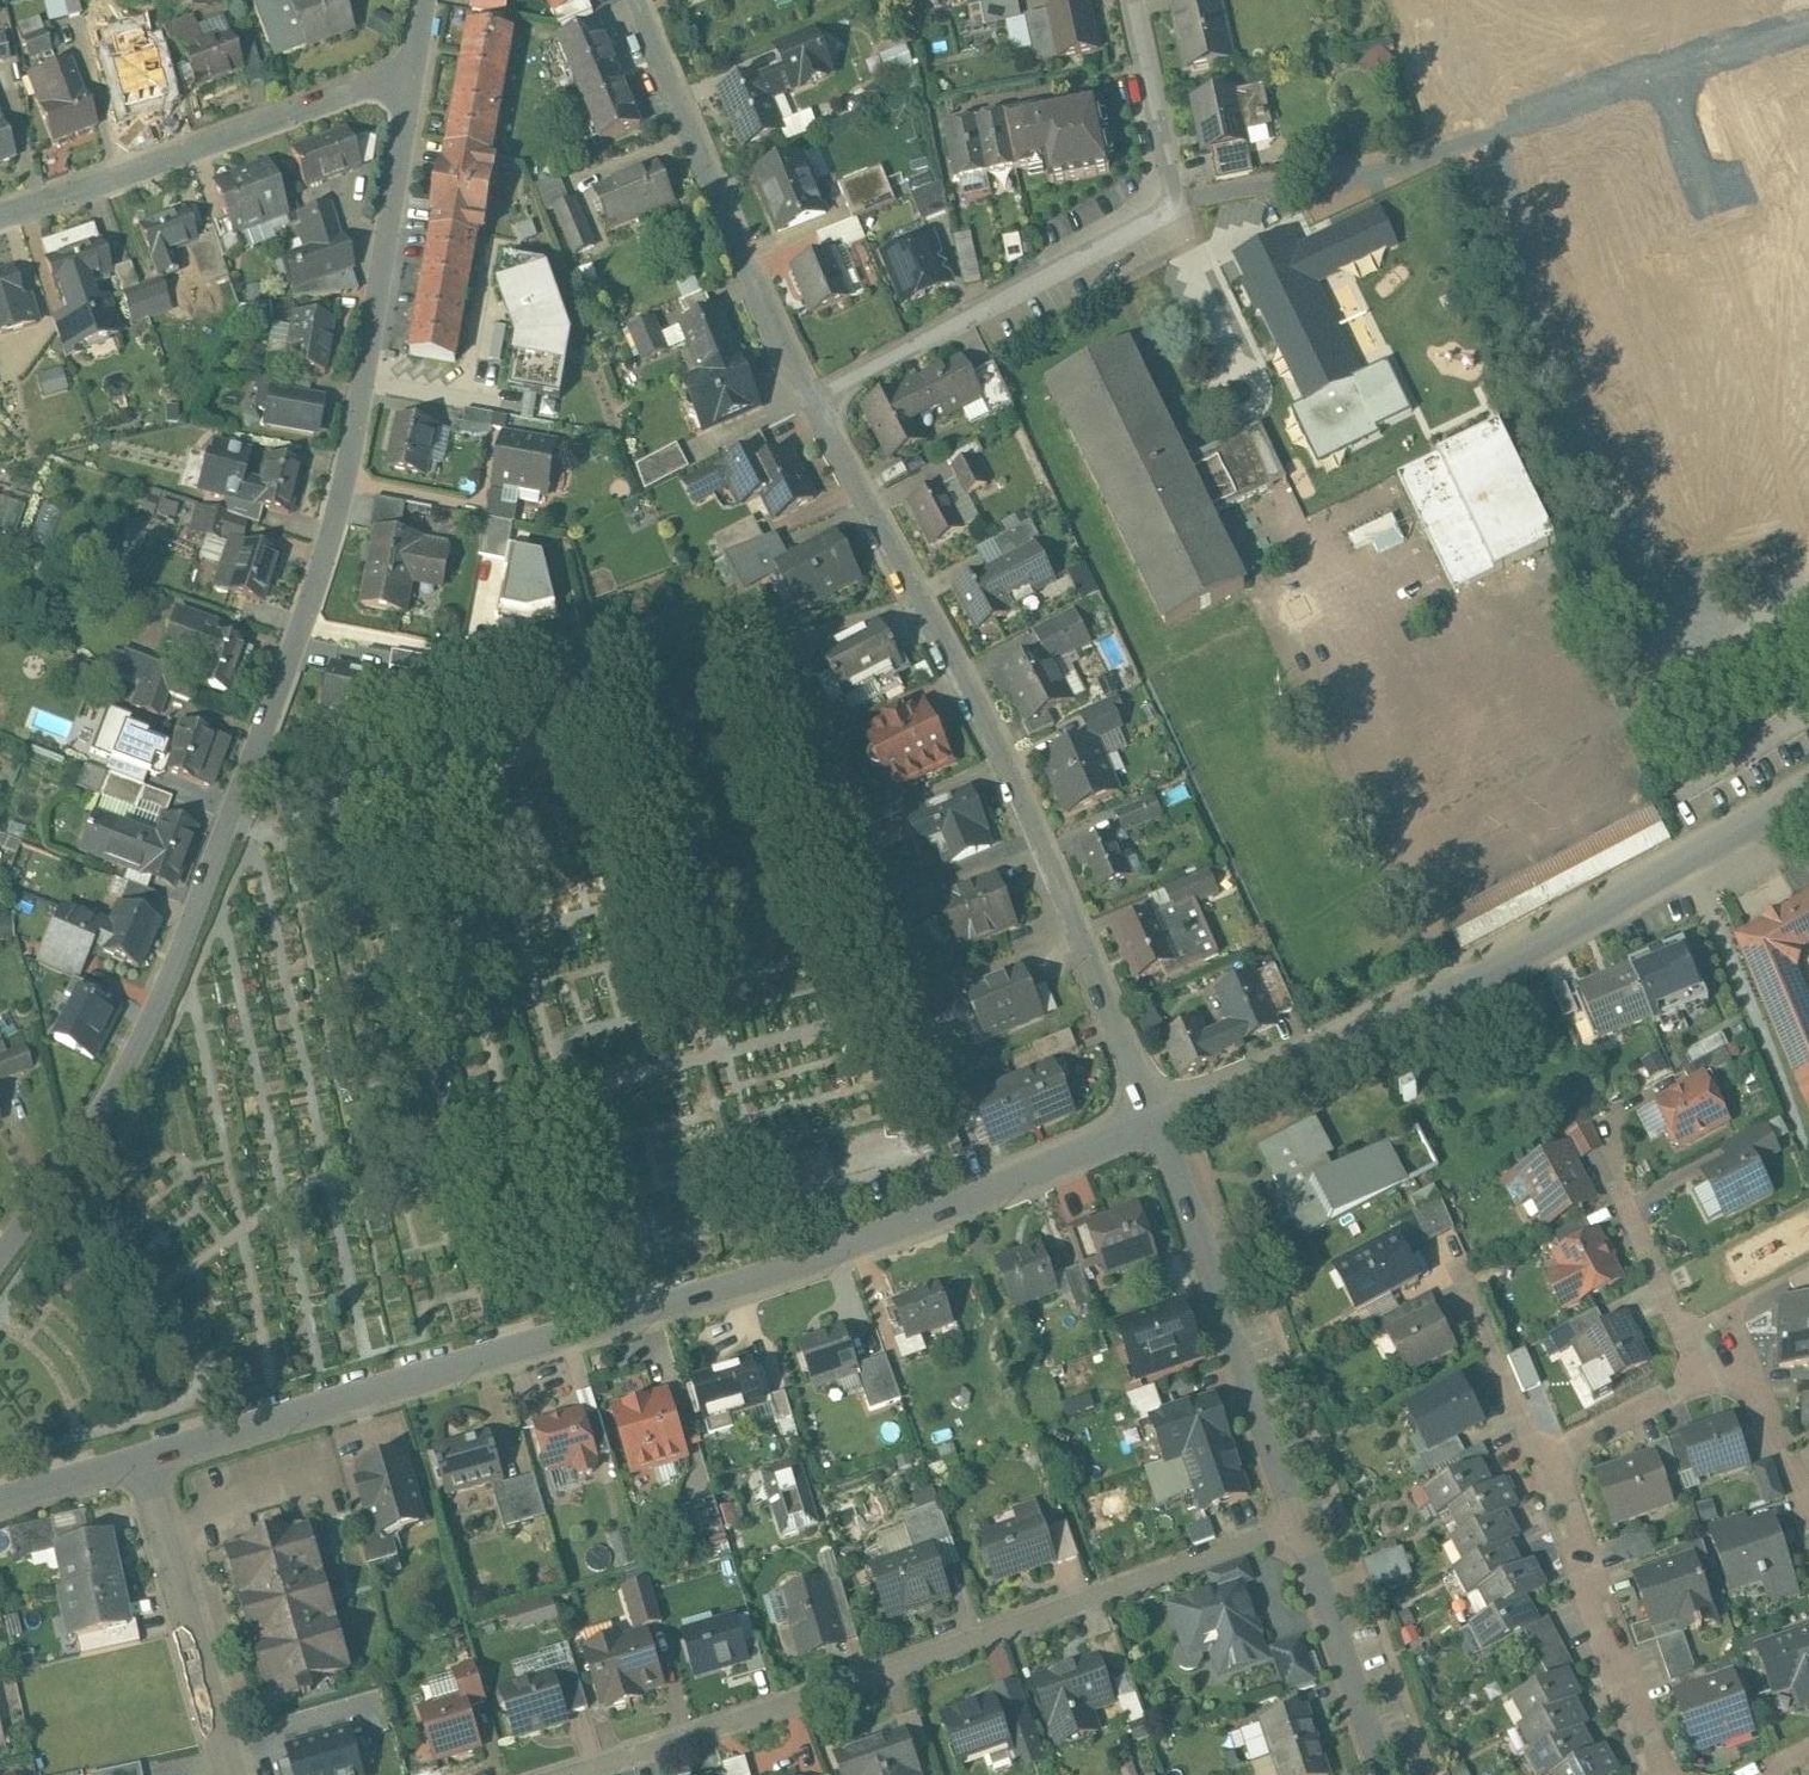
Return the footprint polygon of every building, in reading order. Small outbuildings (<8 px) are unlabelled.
[(65,18),(81,14),(77,0),(61,0),(65,18)] [(175,15),(206,7),(205,0),(171,0),(175,15)] [(283,0),(252,0),(265,35),(274,31),(283,55),(306,46),(291,6),(293,5),(292,0),(287,0),(283,1),(283,0)] [(291,6),(306,46),(351,29),(340,0),(307,0),(293,5),(291,6)] [(473,10),(506,16),(509,0),(475,0),(473,10)] [(558,8),(557,7),(551,9),(558,26),(593,12),(588,0),(577,0),(558,8)] [(557,7),(558,8),(577,0),(554,0),(557,7)] [(981,5),(986,27),(1022,20),(1018,0),(1006,0),(981,5)] [(1186,67),(1222,59),(1217,41),(1226,39),(1218,0),(1216,1),(1216,0),(1171,0),(1186,67)] [(1089,4),(1049,12),(1058,59),(1098,50),(1089,4)] [(1049,12),(1025,17),(1035,64),(1058,59),(1049,12)] [(39,18),(18,26),(22,40),(44,32),(39,18)] [(191,19),(164,29),(169,48),(179,44),(178,43),(193,38),(198,36),(191,19)] [(227,36),(222,22),(219,21),(210,24),(213,31),(198,36),(193,38),(196,48),(227,36)] [(448,148),(492,155),(514,33),(470,25),(448,146),(448,148)] [(599,25),(559,42),(574,78),(586,106),(601,143),(641,126),(599,25)] [(813,28),(775,44),(785,69),(786,69),(824,53),(813,28)] [(22,40),(29,58),(51,49),(44,32),(22,40)] [(167,99),(153,49),(146,51),(141,32),(112,40),(113,46),(117,59),(110,61),(124,111),(167,99)] [(9,57),(4,36),(0,37),(0,59),(9,57)] [(227,36),(196,48),(193,38),(178,43),(179,44),(196,89),(240,71),(233,53),(227,36)] [(574,78),(559,42),(552,44),(568,81),(574,78)] [(1381,72),(1388,51),(1372,46),(1366,68),(1381,72)] [(247,47),(233,53),(240,71),(241,73),(254,68),(247,47)] [(824,53),(786,69),(785,69),(760,79),(769,101),(772,99),(775,95),(780,93),(784,94),(793,90),(795,87),(800,84),(801,87),(826,76),(826,74),(831,71),(824,53)] [(70,61),(36,74),(44,93),(36,96),(40,107),(81,91),(70,61)] [(759,75),(721,91),(744,146),(781,130),(780,126),(769,101),(760,79),(759,75)] [(1259,90),(1236,95),(1242,125),(1266,120),(1259,90)] [(81,91),(40,107),(53,143),(96,127),(82,91),(81,91)] [(1235,91),(1198,99),(1201,115),(1196,116),(1199,131),(1207,129),(1213,160),(1248,153),(1242,125),(1236,95),(1235,91)] [(1096,104),(1039,115),(1038,110),(1006,117),(1017,170),(1028,168),(1029,173),(1044,170),(1043,165),(1046,164),(1050,184),(1054,184),(1055,184),(1055,183),(1063,182),(1064,182),(1064,181),(1096,175),(1096,176),(1097,175),(1105,173),(1106,173),(1110,172),(1107,159),(1109,159),(1109,158),(1107,158),(1104,145),(1106,144),(1106,143),(1104,143),(1102,133),(1103,132),(1103,131),(1101,131),(1099,118),(1100,117),(1100,116),(1098,116),(1096,104)] [(586,106),(579,108),(594,145),(601,143),(586,106)] [(811,113),(780,126),(781,130),(786,142),(818,129),(811,113)] [(1006,117),(976,123),(987,176),(1017,170),(1006,117)] [(15,158),(0,120),(0,164),(15,158)] [(976,123),(946,129),(958,183),(987,176),(976,123)] [(346,131),(291,151),(305,187),(359,167),(346,131)] [(492,155),(448,148),(445,164),(443,164),(433,214),(436,215),(433,232),(477,239),(479,232),(484,233),(486,222),(494,175),(497,163),(491,163),(492,155)] [(1213,160),(1212,161),(1217,181),(1253,173),(1248,153),(1213,160)] [(801,157),(756,176),(779,231),(824,212),(801,157)] [(658,164),(596,190),(612,228),(674,202),(658,164)] [(267,167),(235,179),(234,177),(214,185),(228,224),(233,236),(234,235),(285,216),(267,167)] [(881,167),(839,184),(853,219),(856,218),(896,202),(881,167)] [(560,176),(534,186),(545,212),(554,208),(571,202),(570,201),(560,176)] [(943,183),(911,196),(922,222),(948,211),(943,183)] [(595,245),(575,199),(570,201),(571,202),(554,208),(574,254),(595,245)] [(329,204),(299,214),(308,243),(301,245),(304,252),(304,253),(340,241),(329,204)] [(183,211),(140,227),(152,259),(159,277),(179,270),(172,251),(195,243),(183,211)] [(1307,402),(1353,380),(1352,378),(1351,379),(1306,287),(1393,246),(1395,246),(1378,212),(1377,212),(1377,213),(1291,254),(1283,238),(1284,238),(1283,236),(1236,259),(1237,260),(1238,260),(1249,282),(1244,285),(1257,312),(1262,310),(1307,402)] [(853,219),(816,235),(822,249),(841,241),(844,250),(866,241),(856,218),(853,219)] [(228,224),(212,230),(213,234),(212,234),(215,245),(217,245),(222,260),(241,253),(234,235),(233,236),(228,224)] [(959,233),(964,280),(981,278),(975,231),(959,233)] [(82,232),(42,247),(57,291),(89,281),(109,274),(97,238),(86,242),(82,232)] [(477,239),(433,232),(433,233),(411,354),(455,362),(477,239)] [(931,238),(897,252),(894,251),(884,256),(892,275),(895,276),(903,297),(914,301),(926,296),(928,291),(949,282),(931,238)] [(340,241),(304,253),(304,252),(289,257),(298,283),(289,286),(293,299),(341,293),(334,274),(343,271),(338,257),(345,255),(340,241)] [(215,245),(197,252),(209,284),(228,278),(222,260),(217,245),(215,245)] [(831,252),(794,267),(813,314),(851,298),(831,252)] [(546,266),(504,259),(499,288),(518,343),(510,390),(561,399),(571,338),(546,266)] [(130,264),(113,269),(122,294),(138,288),(130,264)] [(0,273),(0,336),(36,325),(28,299),(22,301),(12,270),(0,273)] [(161,280),(139,288),(145,307),(168,300),(161,280)] [(89,281),(59,291),(67,313),(66,314),(67,314),(79,348),(118,334),(106,299),(96,302),(89,281)] [(138,288),(122,294),(129,313),(145,307),(139,288),(138,288)] [(705,291),(680,301),(685,314),(710,303),(705,291)] [(168,300),(145,307),(149,317),(171,309),(168,300)] [(145,307),(129,313),(132,323),(149,317),(145,307)] [(331,314),(311,311),(310,317),(293,315),(284,366),(324,373),(333,322),(330,321),(331,314)] [(719,311),(683,326),(689,341),(693,350),(701,371),(702,372),(738,357),(719,311)] [(66,314),(52,319),(64,353),(79,348),(67,314),(66,314)] [(653,319),(630,329),(645,361),(667,352),(667,351),(660,336),(653,319)] [(683,326),(660,336),(667,351),(689,341),(683,326)] [(1287,480),(1260,425),(1184,462),(1127,346),(1049,385),(1166,626),(1245,588),(1210,517),(1287,480)] [(693,350),(682,355),(691,376),(701,371),(693,350)] [(738,357),(702,372),(701,371),(691,376),(682,380),(689,397),(686,404),(689,412),(697,415),(704,413),(710,428),(759,407),(738,357)] [(962,358),(901,390),(911,411),(937,397),(947,416),(981,399),(982,398),(972,378),(962,358)] [(1291,410),(1318,465),(1379,436),(1376,430),(1411,413),(1387,363),(1353,380),(1307,402),(1291,410)] [(1012,405),(994,366),(972,378),(982,398),(981,399),(990,416),(1012,405)] [(40,373),(44,395),(68,391),(64,369),(40,373)] [(259,391),(273,393),(276,380),(256,377),(254,390),(259,391)] [(900,389),(862,409),(889,459),(926,440),(911,411),(901,390),(900,389)] [(260,409),(270,410),(273,393),(259,391),(257,403),(260,409)] [(320,401),(273,393),(270,410),(268,424),(315,433),(320,401)] [(492,413),(465,408),(463,422),(490,427),(492,413)] [(507,416),(492,413),(490,427),(505,430),(507,416)] [(437,427),(398,418),(388,467),(425,476),(437,427)] [(1500,426),(1398,475),(1455,591),(1556,543),(1500,426)] [(761,431),(726,449),(732,462),(754,451),(755,452),(762,448),(768,445),(761,431)] [(556,442),(504,433),(494,485),(520,489),(519,498),(538,501),(540,493),(546,494),(556,442)] [(977,441),(947,457),(952,467),(972,457),(973,458),(983,452),(977,441)] [(248,453),(215,445),(211,458),(207,458),(199,489),(226,496),(255,503),(259,485),(248,482),(248,481),(241,479),(248,453)] [(675,446),(634,466),(643,492),(687,469),(675,446)] [(722,467),(731,484),(741,504),(762,494),(751,471),(762,465),(761,464),(768,461),(762,448),(755,452),(754,451),(732,462),(722,467)] [(768,461),(761,464),(762,465),(751,471),(762,494),(775,519),(814,499),(801,475),(802,474),(790,450),(768,461)] [(301,466),(267,457),(259,485),(255,503),(254,505),(262,507),(288,514),(301,466)] [(972,457),(952,467),(958,477),(967,495),(987,485),(973,458),(972,457)] [(721,464),(684,482),(696,505),(731,484),(722,467),(721,464)] [(958,477),(910,502),(932,544),(980,519),(967,495),(958,477)] [(504,492),(491,489),(486,518),(514,523),(517,506),(502,503),(504,492)] [(16,532),(26,505),(0,496),(0,526),(16,532)] [(255,503),(226,496),(221,513),(226,514),(258,524),(262,507),(254,505),(255,503)] [(406,503),(375,497),(369,529),(376,530),(377,527),(400,532),(406,503)] [(158,512),(176,516),(180,503),(162,499),(158,512)] [(221,513),(197,505),(190,531),(219,539),(226,514),(221,513)] [(35,538),(52,545),(65,513),(48,506),(35,538)] [(1395,515),(1349,532),(1356,549),(1376,541),(1380,551),(1405,541),(1395,515)] [(1031,520),(993,540),(1004,562),(1035,545),(1033,540),(1039,537),(1031,520)] [(755,521),(716,541),(724,555),(765,539),(755,521)] [(449,551),(418,545),(420,535),(400,532),(377,527),(376,530),(371,553),(373,554),(363,603),(361,603),(361,604),(405,613),(413,572),(444,578),(449,551)] [(765,539),(724,555),(742,587),(781,566),(780,564),(790,559),(776,535),(765,539)] [(790,559),(780,564),(781,566),(804,607),(856,578),(833,535),(790,559)] [(243,543),(233,540),(228,554),(238,558),(243,543)] [(276,554),(243,543),(238,558),(227,591),(261,602),(276,554)] [(509,544),(506,560),(505,567),(510,568),(507,584),(502,583),(496,615),(499,615),(500,607),(527,612),(529,621),(557,614),(555,606),(556,605),(544,556),(542,556),(541,550),(509,544)] [(1004,562),(986,571),(1005,607),(1054,581),(1035,545),(1004,562)] [(1086,563),(1070,572),(1084,598),(1100,589),(1086,563)] [(986,571),(955,587),(977,629),(1008,612),(1005,607),(986,571)] [(1044,650),(992,677),(1002,696),(1011,692),(1026,721),(1027,723),(1047,713),(1072,700),(1051,662),(1065,655),(1090,642),(1074,612),(1034,632),(1044,650)] [(217,627),(176,613),(166,643),(205,657),(212,635),(214,635),(217,627)] [(904,668),(879,621),(849,637),(874,684),(904,668)] [(214,635),(212,635),(205,657),(196,682),(197,682),(229,694),(235,676),(243,678),(251,654),(243,652),(245,647),(214,635)] [(849,637),(820,652),(845,699),(874,684),(849,637)] [(157,664),(126,651),(117,674),(148,686),(149,686),(157,664)] [(426,657),(393,651),(390,668),(423,674),(426,657)] [(1085,693),(1065,655),(1051,662),(1072,700),(1085,693)] [(196,682),(173,675),(175,671),(157,664),(149,686),(166,693),(167,692),(190,701),(197,682),(196,682)] [(373,676),(332,669),(325,705),(383,717),(391,677),(373,674),(373,676)] [(148,686),(139,683),(131,705),(158,715),(166,693),(149,686),(148,686)] [(1115,697),(1080,714),(1092,737),(1094,741),(1096,740),(1121,729),(1115,716),(1122,713),(1115,697)] [(96,742),(107,706),(95,702),(84,739),(96,742)] [(927,703),(901,715),(900,713),(887,720),(888,722),(862,734),(869,749),(872,748),(885,775),(882,776),(891,793),(905,786),(904,784),(940,767),(941,769),(955,762),(947,745),(944,746),(931,719),(934,718),(927,703)] [(1027,723),(1026,721),(1022,723),(1030,737),(1054,726),(1047,713),(1027,723)] [(222,739),(181,724),(171,749),(163,770),(165,771),(210,787),(221,759),(217,751),(222,739)] [(171,749),(147,739),(148,735),(122,725),(122,727),(123,727),(111,758),(111,757),(110,759),(115,761),(162,778),(165,771),(163,770),(171,749)] [(1092,737),(1043,759),(1061,802),(1062,802),(1067,813),(1119,791),(1096,740),(1094,741),(1092,737)] [(110,759),(91,751),(86,765),(110,774),(115,761),(110,759)] [(172,797),(110,774),(104,789),(166,812),(172,797)] [(970,791),(908,816),(909,820),(924,856),(943,848),(950,864),(973,854),(966,838),(986,830),(970,791)] [(1155,799),(1116,814),(1122,830),(1161,814),(1155,799)] [(874,814),(864,818),(871,835),(909,820),(908,816),(901,801),(874,814)] [(1457,939),(1674,848),(1659,812),(1442,904),(1457,939)] [(155,838),(96,815),(90,831),(88,830),(86,834),(88,835),(82,851),(148,876),(151,867),(145,864),(155,838)] [(195,830),(163,817),(155,838),(145,864),(151,867),(178,876),(195,830)] [(1113,834),(1082,847),(1100,889),(1131,876),(1113,834)] [(1209,871),(1165,890),(1174,910),(1217,892),(1209,871)] [(940,899),(936,901),(940,910),(953,941),(969,934),(973,943),(1015,926),(995,877),(940,899)] [(158,894),(129,883),(122,899),(151,912),(158,894)] [(1794,963),(1799,950),(1808,944),(1808,893),(1735,935),(1808,1112),(1808,998),(1794,963)] [(159,922),(120,905),(110,929),(100,951),(139,968),(159,922)] [(110,929),(62,908),(45,947),(83,964),(87,956),(100,951),(110,929)] [(1181,915),(1170,920),(1165,909),(1160,911),(1169,930),(1163,933),(1174,960),(1162,965),(1167,976),(1204,960),(1193,937),(1195,936),(1191,926),(1187,928),(1181,915)] [(1160,911),(1117,930),(1136,976),(1162,965),(1174,960),(1163,933),(1169,930),(1160,911)] [(16,935),(13,915),(0,917),(0,937),(16,935)] [(83,964),(45,947),(38,963),(73,979),(76,980),(83,964)] [(1681,953),(1634,973),(1652,1015),(1699,995),(1681,953)] [(1022,968),(966,991),(987,1040),(1042,1016),(1022,968)] [(1295,1009),(1277,970),(1255,980),(1273,1019),(1295,1009)] [(1631,972),(1582,992),(1602,1039),(1651,1019),(1631,972)] [(1255,980),(1253,976),(1232,986),(1234,990),(1221,996),(1225,1007),(1222,1017),(1233,1021),(1231,1027),(1232,1027),(1239,1043),(1276,1026),(1273,1019),(1255,980)] [(76,980),(73,979),(65,995),(76,1000),(94,1002),(100,989),(76,980)] [(953,979),(884,1008),(897,1037),(930,1024),(924,1011),(960,996),(953,979)] [(1566,983),(1552,989),(1564,1018),(1578,1012),(1566,983)] [(94,1002),(76,1000),(55,1039),(93,1059),(103,1040),(99,1037),(112,1011),(94,1002)] [(1199,1020),(1163,1036),(1180,1076),(1217,1060),(1216,1059),(1241,1048),(1239,1043),(1232,1027),(1231,1027),(1207,1038),(1199,1020)] [(1070,1031),(1033,1046),(1040,1062),(1077,1047),(1070,1031)] [(0,1058),(0,1079),(31,1067),(24,1048),(0,1058)] [(1724,1048),(1684,1070),(1690,1083),(1703,1076),(1704,1077),(1732,1063),(1724,1048)] [(1048,1065),(1013,1080),(1033,1129),(1068,1115),(1048,1065)] [(1690,1083),(1681,1088),(1682,1090),(1657,1103),(1669,1126),(1667,1132),(1672,1143),(1679,1145),(1680,1148),(1728,1122),(1704,1077),(1703,1076),(1690,1083)] [(1013,1080),(977,1095),(998,1144),(1033,1129),(1013,1080)] [(965,1153),(950,1117),(932,1125),(947,1160),(965,1153)] [(1315,1118),(1259,1148),(1279,1186),(1283,1183),(1289,1195),(1285,1197),(1305,1236),(1438,1166),(1418,1127),(1333,1172),(1325,1157),(1333,1152),(1315,1118)] [(1589,1120),(1567,1132),(1580,1157),(1600,1147),(1589,1120)] [(1762,1125),(1724,1145),(1733,1162),(1748,1154),(1749,1156),(1772,1145),(1762,1125)] [(1592,1199),(1566,1150),(1523,1173),(1549,1221),(1592,1199)] [(1733,1162),(1706,1176),(1726,1214),(1768,1192),(1749,1156),(1748,1154),(1733,1162)] [(1434,1185),(1410,1197),(1417,1210),(1440,1198),(1434,1185)] [(1417,1210),(1411,1213),(1426,1243),(1454,1228),(1440,1198),(1417,1210)] [(1119,1216),(1105,1221),(1106,1224),(1091,1230),(1090,1230),(1101,1263),(1106,1275),(1131,1266),(1134,1260),(1151,1254),(1144,1236),(1147,1231),(1141,1217),(1137,1215),(1121,1221),(1119,1216)] [(1584,1219),(1553,1235),(1562,1252),(1593,1236),(1584,1219)] [(1088,1222),(1068,1229),(1080,1266),(1082,1270),(1101,1263),(1090,1230),(1091,1230),(1088,1222)] [(1562,1252),(1555,1255),(1569,1281),(1572,1286),(1579,1282),(1588,1297),(1621,1280),(1597,1233),(1593,1236),(1562,1252)] [(1396,1237),(1334,1270),(1357,1313),(1419,1280),(1396,1237)] [(1040,1246),(997,1261),(1013,1307),(1057,1292),(1040,1246)] [(1080,1266),(1063,1272),(1077,1309),(1093,1302),(1082,1270),(1080,1266)] [(1789,1281),(1796,1295),(1808,1288),(1808,1270),(1789,1281)] [(1569,1281),(1552,1290),(1563,1308),(1579,1299),(1580,1301),(1588,1297),(1579,1282),(1572,1286),(1569,1281)] [(939,1287),(894,1303),(907,1338),(907,1339),(918,1335),(952,1323),(939,1287)] [(1430,1293),(1379,1320),(1388,1337),(1435,1312),(1436,1314),(1440,1312),(1430,1293)] [(1781,1300),(1780,1333),(1808,1334),(1808,1301),(1781,1300)] [(1182,1302),(1117,1324),(1136,1378),(1201,1356),(1182,1302)] [(1597,1310),(1569,1325),(1578,1342),(1606,1327),(1597,1310)] [(1435,1312),(1388,1337),(1408,1375),(1455,1350),(1436,1314),(1435,1312)] [(1578,1342),(1576,1343),(1591,1371),(1598,1367),(1607,1384),(1647,1362),(1634,1338),(1635,1335),(1625,1317),(1606,1327),(1578,1342)] [(820,1335),(821,1339),(800,1346),(813,1383),(814,1383),(815,1385),(838,1377),(837,1375),(856,1368),(858,1368),(844,1327),(820,1335)] [(1780,1333),(1780,1367),(1794,1367),(1808,1367),(1808,1334),(1780,1333)] [(907,1338),(898,1341),(904,1357),(923,1350),(918,1335),(907,1339),(907,1338)] [(1509,1357),(1523,1391),(1540,1384),(1525,1350),(1509,1357)] [(858,1368),(856,1368),(870,1410),(902,1399),(887,1357),(858,1368)] [(752,1362),(693,1379),(705,1422),(706,1422),(729,1415),(765,1404),(752,1362)] [(1794,1367),(1794,1381),(1797,1381),(1808,1381),(1808,1367),(1794,1367)] [(1797,1381),(1796,1396),(1805,1397),(1806,1396),(1808,1396),(1808,1381),(1797,1381)] [(1461,1382),(1407,1410),(1428,1451),(1429,1452),(1457,1438),(1475,1428),(1466,1410),(1473,1406),(1461,1382)] [(1154,1387),(1127,1396),(1137,1425),(1150,1420),(1150,1419),(1164,1414),(1154,1387)] [(785,1392),(769,1397),(777,1423),(793,1417),(785,1392)] [(1093,1393),(1066,1401),(1070,1414),(1097,1407),(1093,1393)] [(666,1394),(613,1409),(623,1441),(678,1425),(673,1409),(670,1409),(666,1394)] [(1164,1414),(1150,1419),(1150,1420),(1165,1462),(1165,1464),(1184,1457),(1229,1441),(1231,1441),(1215,1396),(1164,1414)] [(582,1413),(537,1427),(550,1471),(575,1463),(578,1473),(584,1476),(593,1473),(596,1468),(593,1458),(596,1457),(584,1418),(582,1413)] [(600,1413),(584,1418),(596,1457),(611,1453),(600,1413)] [(729,1415),(706,1422),(711,1436),(733,1429),(729,1415)] [(1715,1425),(1711,1424),(1709,1425),(1707,1426),(1705,1427),(1704,1428),(1683,1436),(1695,1471),(1697,1478),(1744,1462),(1748,1474),(1750,1473),(1732,1419),(1715,1425)] [(678,1425),(623,1441),(633,1473),(688,1457),(678,1425)] [(1683,1434),(1668,1440),(1680,1476),(1695,1471),(1683,1436),(1683,1434)] [(491,1435),(434,1451),(447,1495),(491,1482),(502,1479),(503,1479),(491,1435)] [(1457,1438),(1429,1452),(1428,1451),(1418,1456),(1427,1473),(1458,1457),(1465,1453),(1457,1438)] [(1667,1439),(1649,1446),(1652,1455),(1653,1455),(1663,1483),(1680,1477),(1680,1476),(1668,1440),(1667,1439)] [(1229,1441),(1184,1457),(1194,1485),(1203,1512),(1248,1496),(1229,1441)] [(1465,1453),(1458,1457),(1465,1469),(1478,1462),(1489,1456),(1482,1444),(1465,1453)] [(1652,1455),(1599,1473),(1616,1523),(1670,1504),(1663,1483),(1653,1455),(1652,1455)] [(405,1456),(360,1469),(364,1483),(359,1484),(366,1511),(372,1509),(378,1530),(379,1534),(391,1530),(424,1521),(405,1456)] [(1184,1457),(1165,1464),(1165,1462),(1150,1468),(1160,1496),(1194,1485),(1184,1457)] [(1465,1469),(1424,1491),(1437,1516),(1503,1482),(1502,1481),(1492,1487),(1478,1462),(1465,1469)] [(1783,1498),(1770,1462),(1754,1468),(1767,1503),(1783,1498)] [(799,1463),(764,1474),(783,1535),(818,1524),(799,1463)] [(537,1483),(506,1492),(502,1479),(491,1482),(495,1495),(494,1496),(504,1529),(547,1517),(537,1483)] [(1503,1482),(1437,1516),(1438,1517),(1448,1511),(1461,1535),(1450,1541),(1451,1541),(1516,1507),(1503,1482)] [(715,1499),(699,1504),(707,1534),(724,1529),(715,1499)] [(699,1504),(683,1508),(692,1538),(707,1534),(699,1504)] [(939,1504),(902,1517),(914,1553),(931,1547),(932,1549),(952,1542),(939,1504)] [(1516,1507),(1451,1541),(1463,1566),(1453,1571),(1453,1572),(1518,1537),(1506,1513),(1516,1507)] [(1744,1513),(1707,1526),(1713,1544),(1718,1542),(1750,1531),(1750,1530),(1744,1513)] [(1038,1518),(982,1537),(986,1548),(982,1555),(986,1566),(993,1570),(997,1580),(1052,1561),(1053,1561),(1043,1531),(1038,1518)] [(1193,1542),(1217,1537),(1213,1519),(1189,1524),(1193,1542)] [(51,1520),(8,1529),(14,1560),(56,1551),(56,1548),(57,1548),(51,1520)] [(1067,1523),(1043,1531),(1053,1561),(1052,1561),(1054,1566),(1079,1557),(1067,1523)] [(1750,1531),(1718,1542),(1732,1584),(1761,1574),(1762,1579),(1763,1578),(1768,1593),(1794,1584),(1787,1562),(1784,1563),(1771,1523),(1750,1530),(1750,1531)] [(295,1531),(230,1550),(271,1690),(286,1686),(289,1698),(311,1691),(308,1679),(348,1668),(307,1528),(304,1529),(306,1533),(297,1535),(295,1531)] [(1647,1528),(1621,1537),(1625,1550),(1651,1541),(1647,1528)] [(391,1530),(379,1534),(378,1530),(359,1535),(367,1566),(399,1557),(391,1530)] [(116,1580),(107,1537),(57,1548),(56,1548),(56,1551),(65,1591),(116,1580)] [(1518,1537),(1453,1572),(1466,1597),(1532,1562),(1531,1561),(1521,1567),(1508,1543),(1519,1538),(1518,1537)] [(1701,1538),(1666,1551),(1670,1564),(1693,1556),(1695,1561),(1708,1557),(1701,1538)] [(1651,1541),(1625,1550),(1630,1563),(1656,1554),(1651,1541)] [(914,1553),(872,1569),(872,1571),(873,1571),(889,1616),(888,1616),(889,1618),(949,1597),(932,1549),(931,1547),(914,1553)] [(1400,1553),(1368,1564),(1376,1585),(1408,1574),(1400,1553)] [(1670,1564),(1635,1576),(1652,1627),(1691,1614),(1697,1629),(1701,1628),(1700,1626),(1714,1621),(1710,1607),(1711,1607),(1695,1561),(1693,1556),(1670,1564)] [(1532,1562),(1466,1597),(1467,1597),(1477,1592),(1490,1615),(1469,1627),(1545,1587),(1532,1562)] [(1244,1563),(1210,1576),(1215,1591),(1241,1582),(1241,1584),(1250,1581),(1244,1563)] [(841,1579),(826,1583),(842,1639),(857,1634),(841,1579)] [(65,1591),(59,1593),(64,1619),(71,1618),(76,1640),(127,1628),(125,1621),(116,1580),(65,1591)] [(650,1582),(624,1589),(633,1616),(638,1614),(642,1629),(662,1623),(650,1582)] [(1215,1591),(1171,1607),(1185,1646),(1180,1650),(1177,1656),(1177,1662),(1181,1667),(1187,1670),(1193,1669),(1198,1666),(1201,1660),(1200,1654),(1211,1650),(1221,1676),(1266,1660),(1257,1634),(1259,1633),(1241,1584),(1241,1582),(1215,1591)] [(826,1583),(784,1596),(793,1626),(778,1631),(786,1655),(842,1639),(826,1583)] [(1545,1587),(1469,1627),(1483,1653),(1525,1630),(1538,1624),(1524,1599),(1545,1587)] [(733,1618),(686,1632),(685,1631),(684,1632),(697,1677),(699,1677),(698,1676),(746,1662),(746,1663),(748,1662),(743,1645),(735,1617),(733,1617),(733,1618)] [(127,1628),(76,1640),(80,1656),(140,1643),(134,1618),(125,1621),(127,1628)] [(1538,1624),(1525,1630),(1531,1643),(1555,1630),(1548,1618),(1538,1624)] [(1555,1630),(1531,1643),(1537,1655),(1561,1642),(1555,1630)] [(1771,1631),(1738,1642),(1743,1657),(1759,1651),(1759,1650),(1776,1644),(1771,1631)] [(1682,1632),(1657,1641),(1661,1654),(1687,1646),(1682,1632)] [(620,1641),(586,1652),(602,1704),(608,1702),(609,1708),(630,1702),(629,1696),(662,1686),(654,1659),(655,1659),(647,1633),(644,1634),(645,1636),(621,1643),(620,1641)] [(1759,1650),(1759,1651),(1774,1692),(1794,1685),(1801,1706),(1808,1703),(1808,1633),(1776,1644),(1759,1650)] [(1114,1635),(1088,1644),(1093,1660),(1094,1659),(1111,1704),(1122,1701),(1126,1717),(1128,1724),(1144,1719),(1135,1694),(1121,1699),(1115,1682),(1129,1678),(1114,1635)] [(757,1641),(743,1645),(748,1662),(746,1663),(750,1676),(766,1671),(757,1641)] [(1314,1680),(1300,1641),(1273,1651),(1286,1690),(1314,1680)] [(1561,1642),(1537,1655),(1544,1667),(1568,1654),(1561,1642)] [(1687,1646),(1661,1654),(1666,1667),(1692,1658),(1687,1646)] [(1568,1654),(1544,1667),(1550,1679),(1566,1671),(1574,1667),(1568,1654)] [(1692,1658),(1666,1667),(1670,1680),(1675,1679),(1696,1672),(1692,1658)] [(1093,1660),(1036,1680),(1057,1742),(1083,1733),(1077,1717),(1111,1705),(1111,1704),(1094,1659),(1093,1660)] [(475,1665),(455,1671),(463,1699),(464,1699),(467,1708),(487,1702),(475,1665)] [(576,1668),(553,1675),(566,1716),(589,1709),(576,1668)] [(1696,1672),(1675,1679),(1680,1692),(1710,1682),(1705,1669),(1696,1672)] [(1550,1679),(1511,1700),(1524,1725),(1518,1729),(1579,1697),(1566,1671),(1550,1679)] [(1680,1692),(1675,1694),(1694,1750),(1752,1730),(1733,1674),(1710,1682),(1680,1692)] [(553,1675),(502,1691),(503,1696),(500,1699),(503,1708),(508,1710),(516,1737),(567,1721),(566,1716),(553,1675)] [(1579,1697),(1518,1729),(1531,1753),(1525,1757),(1586,1725),(1573,1701),(1580,1697),(1579,1697)] [(463,1699),(441,1706),(443,1711),(424,1717),(428,1731),(424,1738),(431,1741),(432,1743),(442,1748),(445,1758),(480,1747),(467,1708),(464,1699),(463,1699)] [(994,1700),(943,1718),(959,1764),(984,1755),(1010,1746),(994,1700)] [(1027,1705),(1009,1711),(1022,1748),(1040,1742),(1027,1705)] [(1306,1708),(1262,1722),(1263,1723),(1274,1757),(1274,1758),(1317,1743),(1306,1709),(1306,1708)] [(919,1717),(897,1724),(900,1733),(902,1733),(910,1755),(930,1748),(919,1717)] [(1525,1757),(1534,1774),(1552,1774),(1603,1748),(1603,1747),(1593,1752),(1580,1729),(1586,1726),(1586,1725),(1525,1757)] [(350,1728),(317,1737),(328,1774),(363,1774),(350,1728)] [(838,1755),(845,1774),(917,1774),(910,1755),(902,1733),(900,1733),(838,1755)] [(317,1737),(284,1746),(292,1774),(328,1774),(317,1737)] [(1274,1758),(1280,1774),(1327,1774),(1317,1743),(1274,1758)] [(1010,1746),(984,1755),(990,1770),(995,1773),(1012,1767),(1014,1762),(1011,1753),(1013,1753),(1010,1746)] [(1552,1774),(1612,1774),(1616,1772),(1603,1748),(1552,1774)] [(93,1774),(139,1774),(137,1765),(93,1774)]
